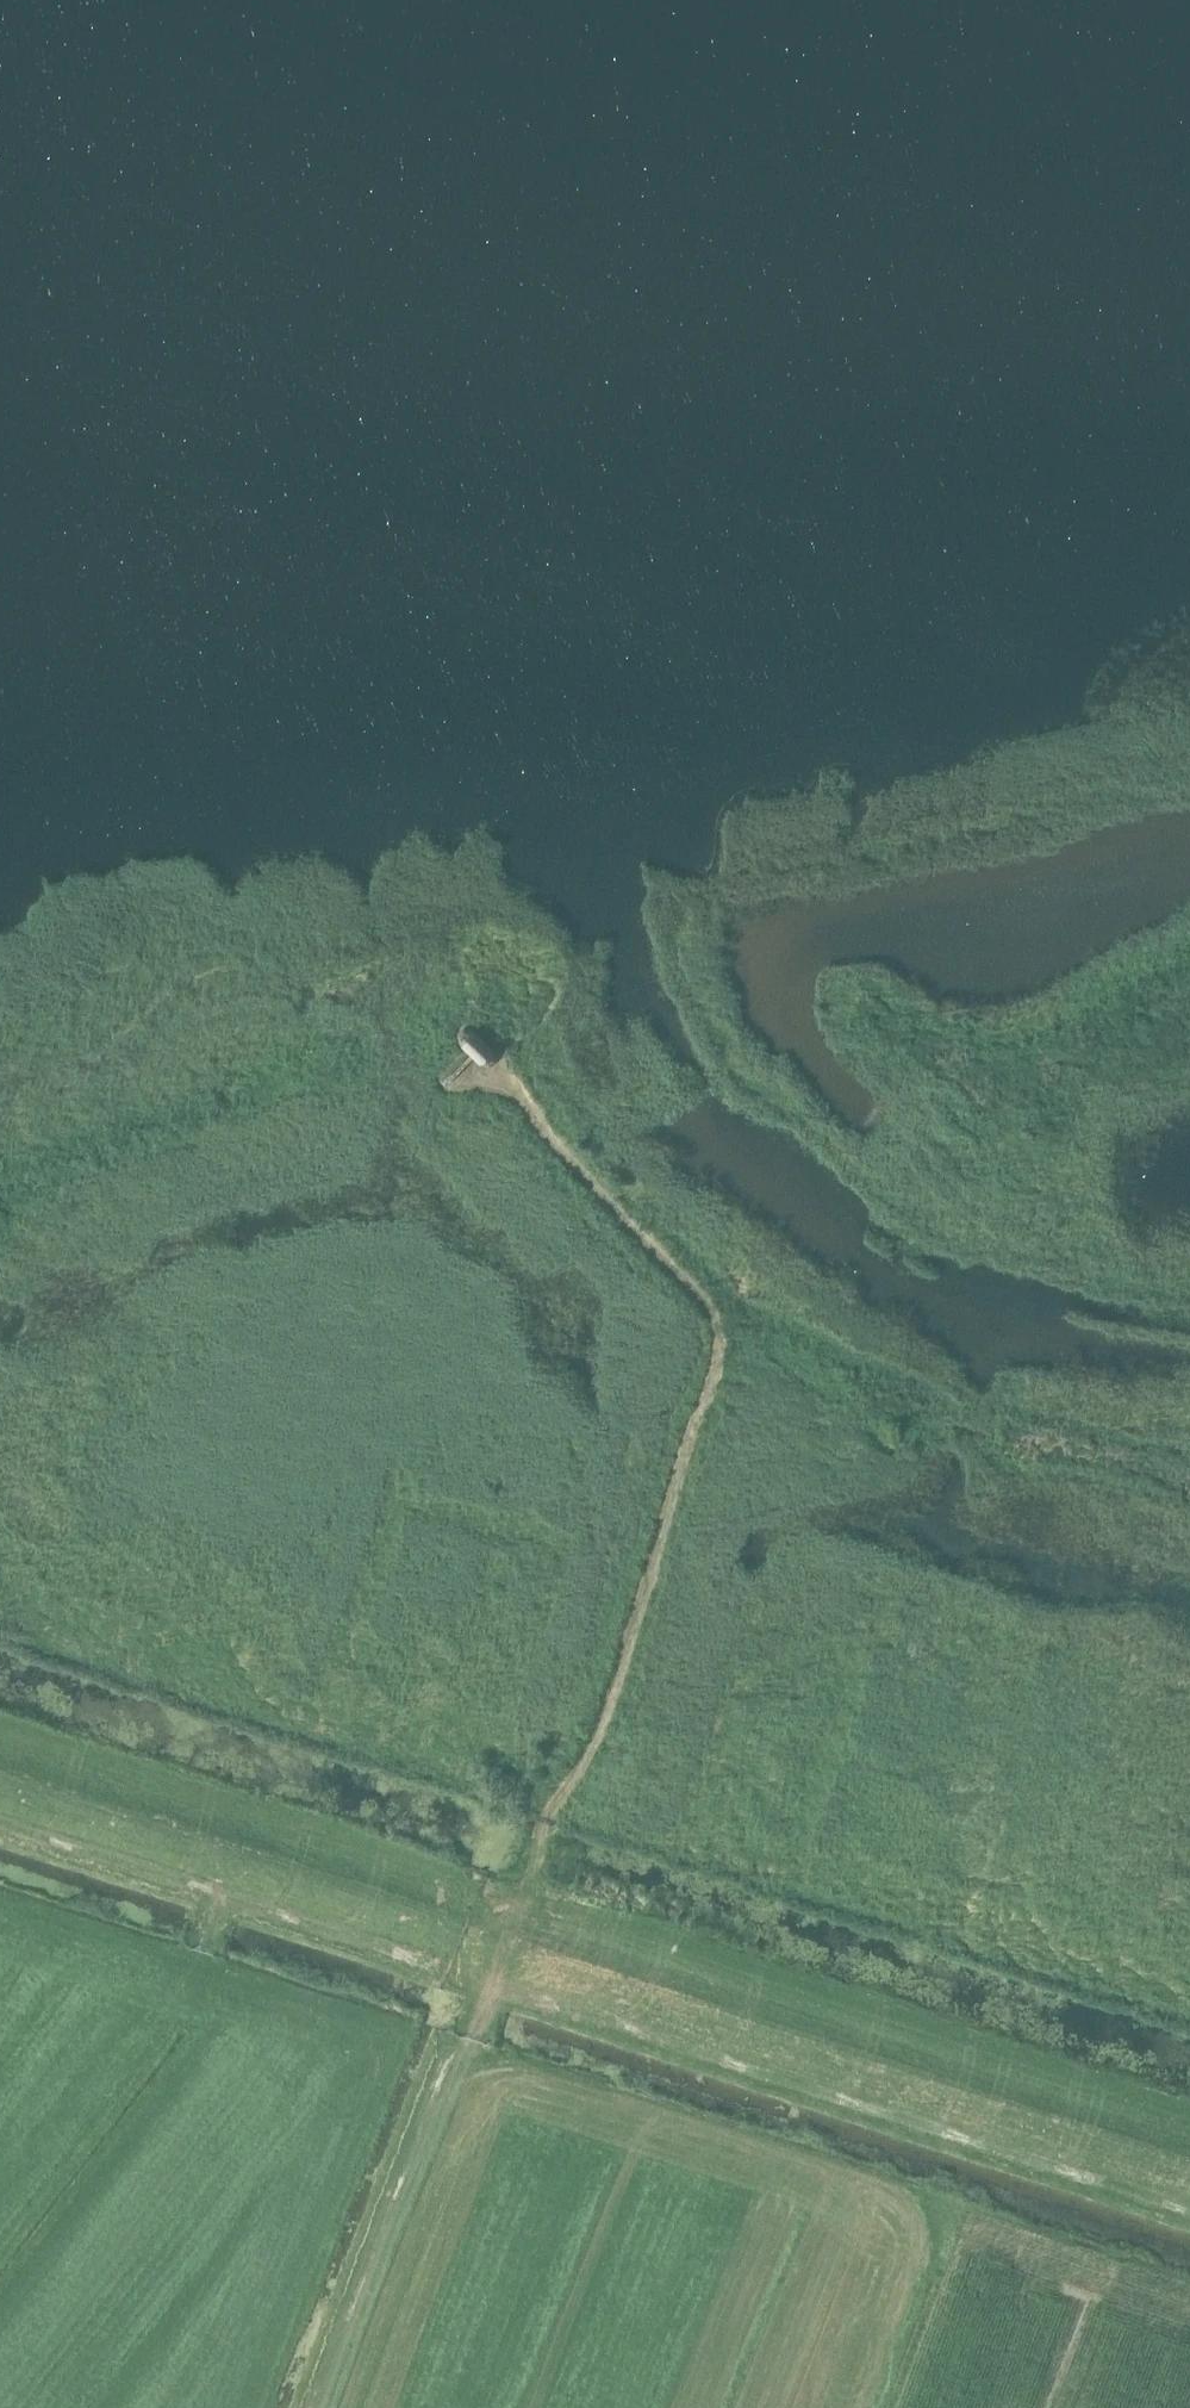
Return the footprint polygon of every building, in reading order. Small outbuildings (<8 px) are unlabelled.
[(456,1026),(457,1040),(470,1054),(475,1059),(490,1063),(487,1047),(470,1029),(456,1026)]
